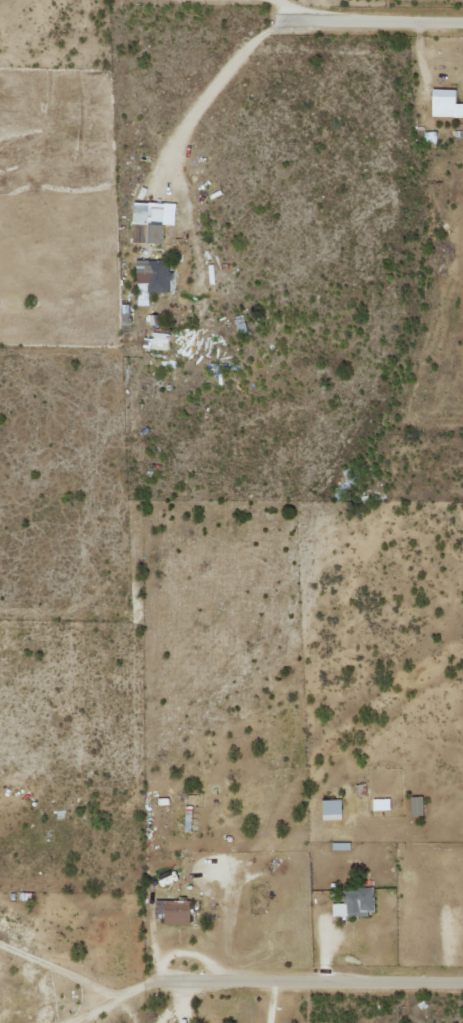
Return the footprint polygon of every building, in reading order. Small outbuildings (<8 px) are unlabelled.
[(462,117),(462,103),(454,103),(455,90),(431,89),(431,117),(462,117)] [(435,132),(424,132),(424,141),(436,141),(435,132)] [(175,203),(133,202),(131,243),(161,244),(161,225),(174,225),(175,203)] [(148,305),(148,293),(168,293),(169,281),(173,281),(173,272),(168,272),(168,260),(136,260),(136,305),(148,305)] [(151,338),(143,337),(142,348),(167,350),(169,334),(152,332),(151,338)] [(410,797),(411,816),(423,816),(422,797),(410,797)] [(389,799),(372,799),(372,811),(389,811),(389,799)] [(322,821),(341,820),(341,800),(321,800),(322,821)] [(374,914),(373,889),(343,890),(343,904),(332,904),(332,915),(374,914)] [(189,925),(190,901),(164,900),(163,925),(189,925)]
